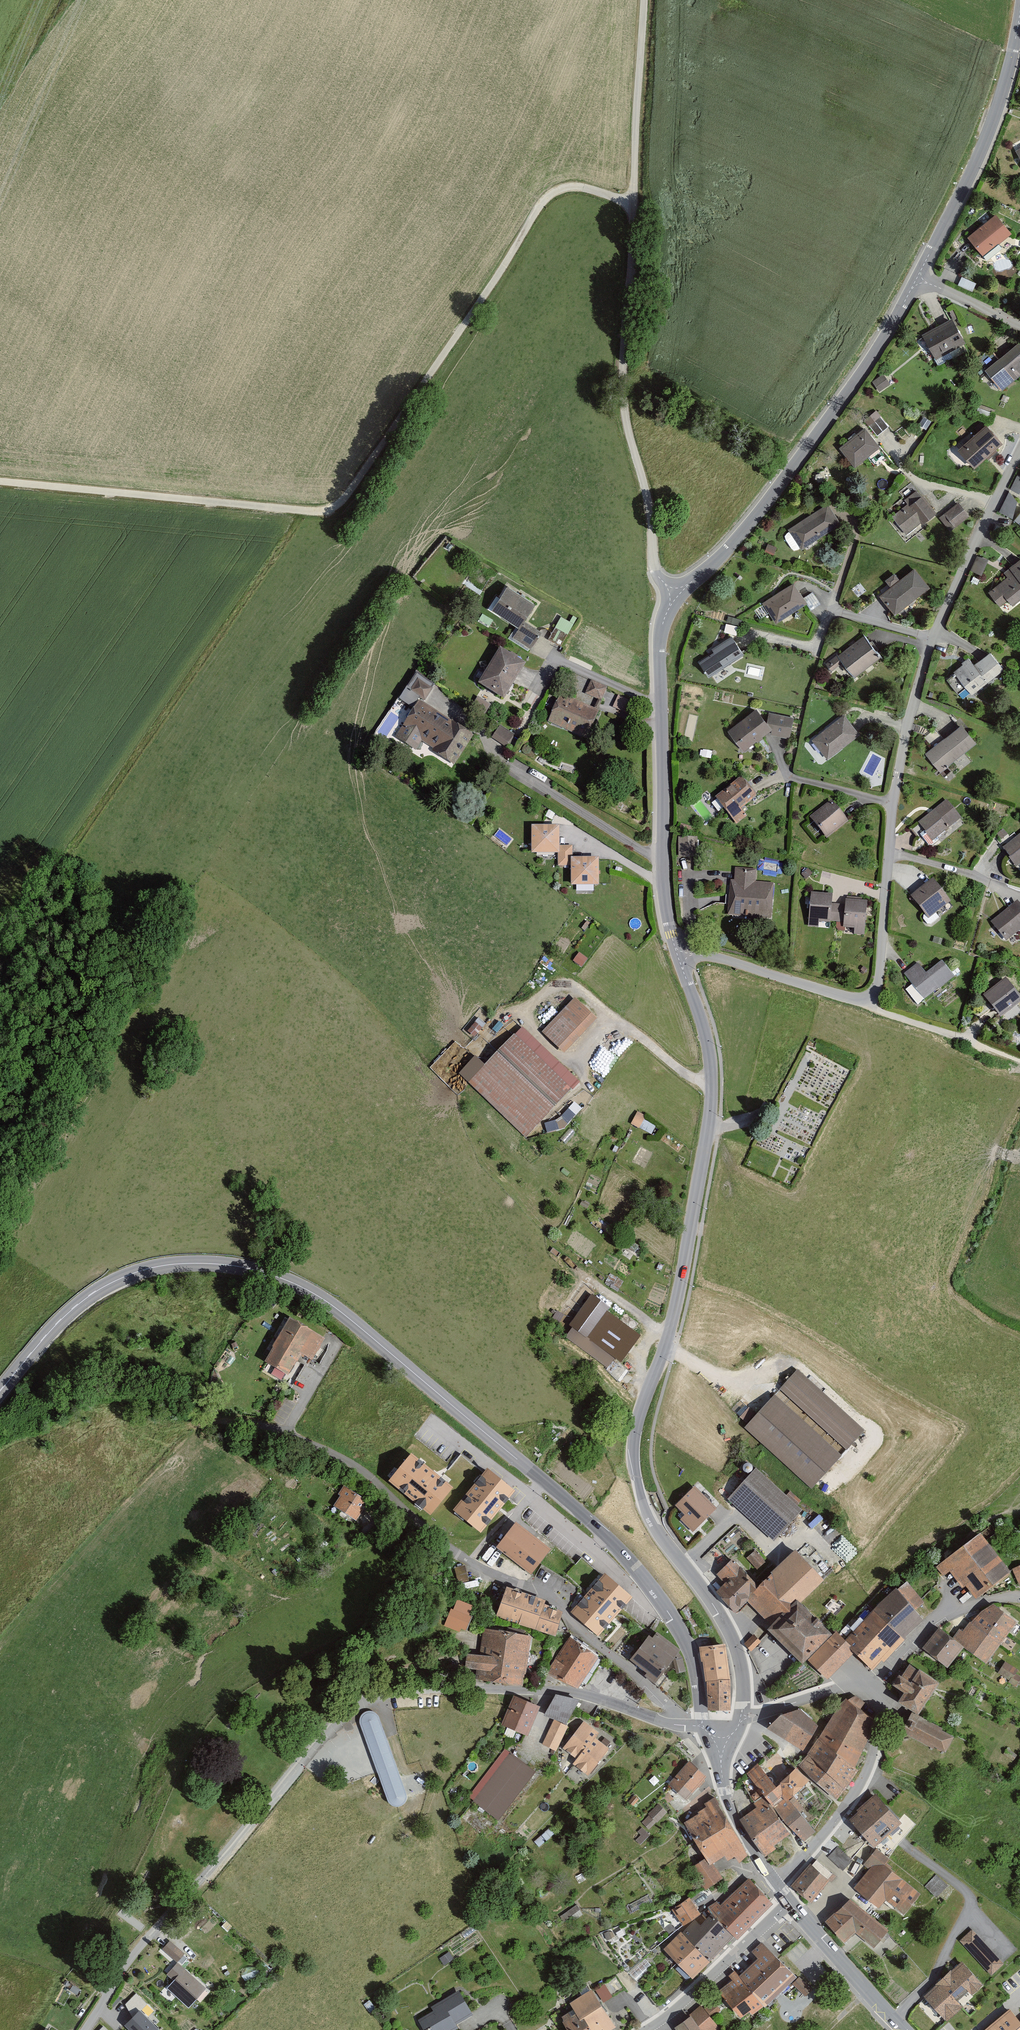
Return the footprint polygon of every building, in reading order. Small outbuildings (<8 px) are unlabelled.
[(985,253),(1014,231),(1001,213),(971,234),(985,253)] [(927,335),(939,356),(967,341),(956,320),(927,335)] [(1019,374),(1019,342),(997,360),(1013,380),(1019,374)] [(880,372),(870,381),(879,391),(890,382),(880,372)] [(865,418),(878,434),(889,425),(877,409),(865,418)] [(976,464),(1004,441),(991,426),(963,449),(976,464)] [(855,463),(882,444),(870,427),(843,446),(855,463)] [(1019,491),(1019,488),(1019,475),(1017,474),(1012,488),(1019,491)] [(910,504),(895,515),(907,532),(935,512),(918,488),(906,497),(910,504)] [(1011,516),(1019,498),(1008,492),(999,511),(1011,516)] [(955,499),(942,513),(953,525),(966,514),(955,499)] [(843,520),(832,502),(792,527),(803,545),(843,520)] [(977,554),(971,569),(981,573),(988,559),(977,554)] [(1007,570),(1010,574),(991,590),(1003,604),(1009,599),(1013,603),(1019,598),(1019,559),(1007,570)] [(930,585),(915,567),(883,593),(898,611),(930,585)] [(796,582),(766,600),(777,619),(808,601),(796,582)] [(539,600),(512,584),(498,608),(525,624),(527,620),(539,600)] [(568,631),(572,622),(560,616),(556,626),(568,631)] [(543,629),(527,620),(525,624),(518,635),(533,645),(543,629)] [(727,622),(725,628),(736,631),(737,625),(727,622)] [(856,674),(881,655),(864,633),(828,661),(834,668),(845,660),(856,674)] [(720,648),(702,659),(711,672),(744,652),(734,636),(718,646),(720,648)] [(526,663),(500,647),(479,682),(504,698),(526,663)] [(1004,668),(990,650),(974,663),(968,656),(961,662),(963,663),(953,670),(972,693),(1004,668)] [(410,689),(426,700),(433,688),(418,678),(410,689)] [(591,679),(585,693),(601,700),(607,686),(591,679)] [(560,694),(548,722),(587,738),(599,710),(560,694)] [(618,695),(612,707),(625,713),(630,700),(618,695)] [(477,696),(472,706),(485,713),(490,704),(477,696)] [(453,765),(473,734),(419,698),(394,736),(415,750),(421,740),(437,750),(435,753),(453,765)] [(773,728),(770,725),(767,719),(757,707),(727,729),(743,750),(773,728)] [(767,719),(770,725),(773,728),(771,733),(790,738),(794,716),(769,710),(767,719)] [(846,713),(816,737),(830,755),(861,731),(846,713)] [(976,740),(962,722),(928,750),(942,768),(976,740)] [(500,725),(492,737),(507,746),(514,735),(500,725)] [(741,808),(757,795),(742,776),(715,797),(736,824),(747,815),(741,808)] [(962,815),(948,799),(920,822),(933,838),(962,815)] [(828,837),(849,821),(833,800),(810,817),(826,838),(828,837)] [(560,824),(532,824),(532,853),(558,853),(559,853),(559,845),(560,824)] [(1005,846),(1019,862),(1019,861),(1019,834),(1005,846)] [(678,837),(679,857),(697,856),(696,836),(678,837)] [(573,845),(559,845),(559,853),(558,853),(558,865),(571,865),(571,856),(573,856),(573,845)] [(573,856),(571,856),(571,865),(571,885),(599,885),(599,856),(573,856)] [(771,920),(774,883),(755,881),(756,869),(735,867),(734,880),(730,879),(727,916),(771,920)] [(911,895),(929,918),(951,900),(933,878),(911,895)] [(832,893),(811,891),(808,927),(818,927),(819,921),(830,922),(830,921),(832,903),(832,893)] [(854,934),(865,935),(867,900),(845,898),(845,904),(843,922),(843,927),(855,928),(854,934)] [(1017,900),(991,921),(1006,940),(1019,929),(1019,903),(1017,900)] [(845,904),(832,903),(830,921),(843,922),(845,904)] [(918,963),(905,973),(924,998),(953,976),(941,961),(926,973),(918,963)] [(1004,978),(984,995),(1002,1016),(1019,1001),(1019,997),(1004,978)] [(572,997),(540,1028),(561,1050),(592,1019),(572,997)] [(478,1017),(466,1029),(474,1037),(486,1025),(478,1017)] [(580,1082),(523,1027),(469,1083),(526,1138),(580,1082)] [(632,1122),(651,1132),(656,1124),(636,1114),(632,1122)] [(611,1307),(592,1294),(570,1326),(621,1363),(641,1335),(608,1311),(611,1307)] [(290,1318),(265,1362),(288,1375),(300,1354),(312,1361),(325,1339),(290,1318)] [(779,1389),(847,1450),(865,1430),(797,1369),(779,1389)] [(812,1489),(842,1456),(774,1395),(744,1428),(812,1489)] [(454,1488),(411,1453),(388,1482),(431,1516),(454,1488)] [(775,1542),(803,1511),(756,1468),(728,1499),(775,1542)] [(480,1534),(515,1492),(486,1470),(453,1510),(480,1534)] [(367,1500),(344,1485),(338,1494),(340,1496),(333,1507),(356,1521),(364,1509),(362,1507),(367,1500)] [(694,1534),(718,1510),(695,1486),(674,1505),(684,1515),(680,1520),(694,1534)] [(552,1551),(516,1522),(496,1547),(532,1575),(552,1551)] [(976,1599),(1011,1573),(981,1534),(936,1567),(943,1576),(949,1572),(963,1590),(967,1587),(976,1599)] [(757,1568),(766,1560),(755,1548),(747,1556),(757,1568)] [(824,1580),(796,1551),(759,1587),(746,1600),(774,1628),(799,1603),(824,1580)] [(759,1587),(731,1558),(715,1574),(725,1583),(716,1592),(736,1613),(746,1600),(759,1587)] [(465,1563),(455,1566),(459,1582),(469,1579),(465,1563)] [(1012,1569),(1019,1586),(1019,1565),(1012,1569)] [(633,1598),(605,1574),(570,1612),(597,1637),(633,1598)] [(546,1601),(506,1587),(496,1617),(554,1637),(563,1612),(544,1605),(546,1601)] [(896,1589),(873,1611),(904,1641),(923,1620),(896,1589)] [(451,1609),(444,1626),(459,1632),(461,1628),(466,1631),(472,1617),(469,1616),(473,1606),(458,1599),(453,1610),(451,1609)] [(807,1660),(832,1635),(799,1603),(774,1628),(770,1631),(803,1664),(807,1660)] [(964,1647),(986,1664),(1017,1623),(993,1604),(986,1608),(972,1619),(962,1631),(961,1630),(953,1639),(964,1647)] [(855,1653),(872,1671),(881,1661),(884,1663),(904,1641),(873,1611),(843,1640),(855,1653)] [(531,1636),(484,1628),(480,1654),(467,1653),(465,1669),(476,1670),(475,1679),(523,1687),(531,1636)] [(940,1628),(923,1649),(947,1668),(964,1647),(953,1639),(940,1628)] [(652,1638),(649,1636),(630,1660),(646,1674),(644,1676),(654,1685),(673,1661),(676,1674),(686,1672),(682,1658),(679,1653),(681,1651),(656,1632),(652,1638)] [(832,1635),(807,1660),(827,1680),(855,1653),(843,1640),(835,1632),(832,1635)] [(761,1642),(754,1634),(744,1644),(751,1652),(761,1642)] [(598,1658),(570,1637),(546,1674),(577,1689),(598,1658)] [(725,1644),(699,1647),(701,1662),(703,1662),(705,1681),(707,1682),(707,1711),(731,1711),(730,1680),(725,1644)] [(1004,1661),(998,1673),(1014,1684),(1017,1677),(1012,1674),(1015,1668),(1004,1661)] [(919,1716),(940,1683),(919,1670),(910,1683),(898,1675),(892,1686),(903,1693),(897,1702),(919,1716)] [(539,1705),(514,1695),(501,1727),(527,1737),(539,1705)] [(556,1696),(544,1716),(566,1725),(580,1701),(556,1696)] [(848,1700),(845,1698),(823,1732),(860,1762),(876,1722),(860,1710),(865,1703),(856,1696),(848,1700)] [(803,1751),(818,1725),(800,1709),(781,1715),(767,1729),(803,1751)] [(377,1713),(357,1720),(375,1776),(385,1804),(405,1797),(377,1713)] [(912,1714),(902,1733),(945,1755),(954,1736),(912,1714)] [(567,1727),(553,1721),(543,1745),(557,1751),(567,1727)] [(595,1733),(581,1723),(562,1749),(576,1759),(572,1764),(587,1774),(606,1748),(592,1738),(595,1733)] [(852,1780),(860,1762),(823,1732),(812,1748),(798,1766),(836,1800),(852,1780)] [(468,1798),(498,1821),(536,1772),(506,1749),(468,1798)] [(760,1762),(748,1770),(771,1800),(804,1842),(815,1832),(800,1813),(804,1809),(794,1796),(810,1781),(796,1768),(779,1783),(760,1762)] [(687,1765),(670,1784),(685,1797),(702,1778),(687,1765)] [(875,1793),(847,1817),(874,1849),(902,1824),(875,1793)] [(691,1869),(704,1890),(722,1879),(711,1862),(723,1855),(726,1860),(734,1855),(737,1860),(745,1855),(711,1800),(679,1820),(705,1861),(691,1869)] [(771,1800),(746,1816),(768,1852),(794,1836),(771,1800)] [(659,1803),(648,1814),(650,1815),(642,1823),(649,1829),(656,1822),(657,1823),(668,1812),(659,1803)] [(641,1836),(635,1841),(640,1845),(650,1836),(642,1827),(638,1832),(641,1836)] [(837,1847),(831,1856),(845,1869),(851,1860),(837,1847)] [(878,1855),(850,1885),(876,1908),(887,1896),(903,1911),(919,1894),(878,1855)] [(810,1864),(791,1886),(811,1903),(830,1880),(810,1864)] [(925,1886),(937,1897),(947,1887),(936,1875),(925,1886)] [(716,1900),(707,1908),(712,1913),(734,1936),(737,1940),(774,1905),(749,1879),(720,1905),(716,1900)] [(689,1897),(671,1907),(680,1924),(699,1914),(689,1897)] [(850,1900),(824,1922),(844,1943),(855,1934),(874,1949),(888,1932),(850,1900)] [(694,1921),(682,1931),(708,1960),(734,1936),(712,1913),(698,1926),(694,1921)] [(960,1940),(991,1975),(1004,1964),(973,1929),(960,1940)] [(708,1960),(682,1931),(663,1947),(689,1977),(708,1960)] [(185,1954),(170,1941),(162,1949),(177,1962),(185,1954)] [(732,1980),(719,1990),(742,2017),(748,2012),(752,2016),(763,2007),(764,2007),(797,1977),(762,1943),(751,1952),(758,1960),(739,1976),(735,1971),(728,1976),(732,1980)] [(961,1961),(923,1997),(946,2022),(963,2007),(955,1999),(966,1990),(972,1996),(983,1986),(961,1961)] [(178,1962),(166,1975),(173,1981),(166,1989),(188,2009),(206,1989),(178,1962)] [(792,1984),(805,1997),(812,1989),(800,1977),(792,1984)] [(605,1982),(596,1988),(604,2001),(613,1995),(605,1982)] [(568,2002),(574,2011),(561,2019),(568,2029),(608,2029),(614,2026),(590,1988),(568,2002)] [(147,2004),(136,1993),(124,2004),(136,2015),(140,2011),(147,2004)] [(703,2006),(711,2018),(721,2011),(713,2000),(703,2006)] [(445,2010),(448,2014),(422,2029),(455,2029),(457,2029),(454,2024),(469,2015),(461,2001),(445,2010)] [(720,2028),(711,2018),(701,2005),(689,2015),(690,2017),(674,2028),(675,2029),(719,2029),(720,2028)] [(140,2011),(136,2015),(126,2025),(130,2029),(159,2029),(140,2011)] [(987,2029),(1019,2029),(1019,2023),(1010,2011),(987,2029)]
